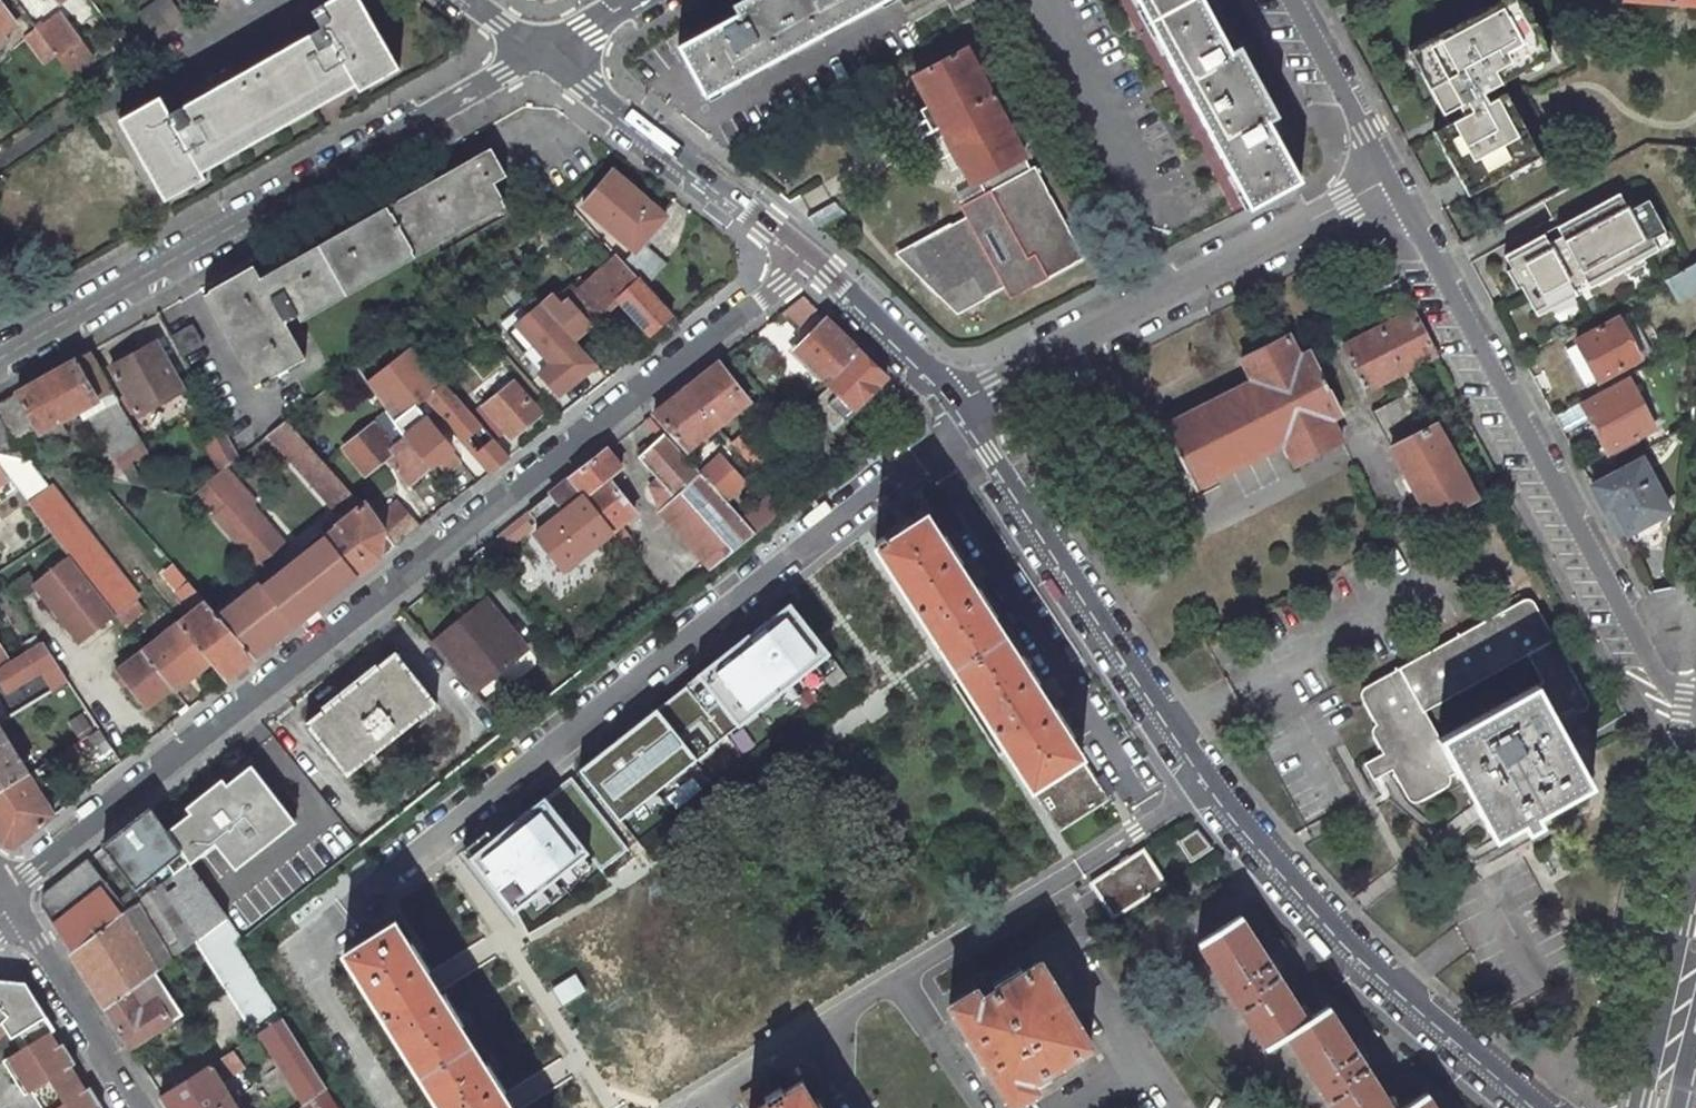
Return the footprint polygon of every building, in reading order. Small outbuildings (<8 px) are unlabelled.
[(120,120),(166,200),(204,178),(201,172),(356,84),(359,90),(398,68),(360,0),(332,0),(313,11),(323,28),(169,114),(160,97),(120,120)] [(156,35),(183,16),(172,0),(157,0),(139,13),(156,35)] [(706,97),(885,0),(743,0),(733,5),(738,14),(678,46),(706,97)] [(1155,18),(1187,0),(1145,0),(1155,18)] [(1202,0),(1187,0),(1155,18),(1171,47),(1164,51),(1232,177),(1239,173),(1256,205),(1300,181),(1267,121),(1276,116),(1239,47),(1230,52),(1202,0)] [(1520,0),(1503,0),(1485,10),(1490,18),(1476,25),(1472,17),(1417,47),(1428,67),(1420,71),(1449,124),(1442,128),(1450,143),(1442,147),(1468,196),(1532,161),(1509,118),(1517,114),(1506,93),(1488,103),(1483,93),(1524,71),(1520,63),(1546,49),(1520,0)] [(0,4),(0,35),(15,23),(0,4)] [(1472,17),(1476,25),(1490,18),(1485,10),(1472,17)] [(61,14),(37,31),(38,32),(58,57),(71,75),(94,58),(61,14)] [(58,57),(38,32),(27,40),(46,66),(58,57)] [(1420,71),(1428,67),(1417,47),(1413,49),(1409,51),(1420,71)] [(966,48),(914,76),(939,124),(928,130),(935,143),(940,140),(947,137),(972,185),(978,182),(1024,157),(966,48)] [(1546,49),(1520,63),(1524,71),(1550,57),(1546,49)] [(1517,114),(1509,118),(1532,161),(1540,157),(1517,114)] [(1442,128),(1434,132),(1442,147),(1450,143),(1442,128)] [(506,175),(490,148),(254,281),(246,268),(209,290),(209,291),(208,292),(259,383),(260,382),(263,386),(270,382),(265,375),(297,357),(273,314),(278,311),(284,321),(503,199),(494,183),(506,175)] [(1030,168),(1024,157),(978,182),(984,193),(965,203),(967,206),(975,201),(983,196),(994,217),(979,225),(973,212),(971,214),(920,241),(911,246),(926,274),(919,277),(939,295),(972,277),(983,297),(1009,283),(1011,282),(1005,270),(1020,262),(1032,285),(1084,257),(1036,168),(1035,165),(1030,168)] [(635,250),(636,251),(642,244),(665,216),(613,171),(583,206),(635,250)] [(1522,288),(1538,317),(1554,309),(1552,307),(1576,294),(1573,288),(1586,281),(1590,289),(1625,270),(1623,268),(1642,258),(1643,260),(1660,251),(1653,240),(1667,233),(1649,201),(1629,211),(1620,194),(1557,228),(1562,237),(1549,244),(1544,235),(1505,256),(1512,269),(1507,272),(1517,290),(1522,288)] [(973,212),(979,225),(994,217),(983,196),(975,201),(967,206),(971,214),(973,212)] [(665,263),(642,244),(636,251),(635,250),(623,263),(645,287),(665,263)] [(919,277),(926,274),(911,246),(897,253),(919,277)] [(645,287),(623,263),(617,256),(615,258),(585,284),(566,301),(589,326),(607,309),(618,299),(650,335),(671,316),(645,287)] [(1643,260),(1642,258),(1623,268),(1625,270),(1627,275),(1646,265),(1643,260)] [(1011,282),(1009,283),(1013,291),(1032,285),(1020,262),(1005,270),(1011,282)] [(1695,291),(1695,262),(1686,268),(1665,279),(1678,301),(1695,291)] [(972,277),(939,295),(956,311),(983,297),(972,277)] [(1414,310),(1398,279),(1388,284),(1404,315),(1414,310)] [(1580,301),(1576,294),(1552,307),(1554,309),(1556,314),(1580,301)] [(816,307),(804,295),(788,308),(800,320),(816,307)] [(550,315),(562,328),(568,334),(573,340),(582,332),(589,326),(566,301),(550,315)] [(519,324),(553,363),(549,366),(539,374),(557,393),(595,364),(577,344),(573,340),(568,334),(562,328),(550,315),(546,310),(542,305),(519,324)] [(1438,354),(1414,310),(1404,315),(1344,346),(1367,390),(1399,374),(1407,370),(1438,354)] [(860,350),(828,318),(797,349),(829,381),(860,350)] [(1639,358),(1618,318),(1576,341),(1578,344),(1567,350),(1585,384),(1596,377),(1597,380),(1639,358)] [(192,324),(172,335),(183,355),(203,344),(192,324)] [(519,324),(514,328),(549,366),(553,363),(519,324)] [(416,405),(425,398),(445,384),(399,332),(355,366),(395,421),(416,405)] [(1342,414),(1310,352),(1300,357),(1289,335),(1242,359),(1253,381),(1164,426),(1196,488),(1285,443),(1296,465),(1343,441),(1332,419),(1342,414)] [(182,390),(155,342),(111,366),(138,414),(182,390)] [(746,351),(742,345),(728,355),(733,361),(746,351)] [(888,377),(860,350),(829,381),(856,408),(888,377)] [(118,401),(90,351),(0,402),(0,454),(24,459),(16,446),(40,433),(79,411),(83,419),(89,416),(118,401)] [(753,399),(719,362),(683,391),(717,427),(753,399)] [(1437,424),(1407,370),(1399,374),(1410,393),(1373,412),(1392,447),(1437,424)] [(481,404),(482,405),(506,431),(511,438),(542,413),(512,380),(481,404)] [(1629,380),(1585,403),(1610,451),(1654,428),(1629,380)] [(441,414),(489,471),(508,456),(494,441),(471,414),(445,384),(425,398),(440,415),(441,414)] [(717,427),(683,391),(655,413),(689,449),(717,427)] [(112,453),(139,436),(118,401),(89,416),(109,449),(101,455),(107,464),(116,459),(112,453)] [(416,405),(395,421),(407,437),(431,467),(452,450),(416,405)] [(494,441),(506,431),(482,405),(471,414),(494,441)] [(270,433),(345,519),(362,505),(361,504),(287,420),(270,433)] [(410,485),(431,467),(407,437),(395,421),(381,431),(374,423),(343,447),(365,474),(386,457),(410,485)] [(1477,498),(1437,424),(1392,447),(1432,521),(1477,498)] [(205,441),(222,471),(224,469),(239,457),(223,428),(205,441)] [(771,458),(744,429),(731,442),(758,471),(771,458)] [(691,462),(665,433),(640,457),(675,497),(661,510),(712,569),(757,534),(726,500),(701,472),(691,462)] [(623,469),(608,449),(571,478),(614,531),(637,512),(610,479),(623,469)] [(28,460),(24,459),(0,454),(0,467),(28,503),(55,536),(69,554),(116,615),(129,631),(149,615),(136,599),(139,596),(51,485),(48,487),(28,460)] [(745,482),(720,455),(708,465),(699,455),(691,462),(701,472),(726,500),(745,482)] [(1641,459),(1592,485),(1604,509),(1612,505),(1628,533),(1669,510),(1641,459)] [(272,557),(283,570),(290,564),(279,551),(285,546),(251,507),(255,503),(224,469),(222,471),(207,483),(227,506),(272,557)] [(108,491),(120,481),(93,475),(108,491)] [(614,531),(571,478),(546,498),(560,515),(557,518),(585,553),(614,531)] [(791,507),(778,492),(764,503),(778,518),(791,507)] [(373,493),(361,504),(362,505),(364,504),(383,530),(395,545),(420,525),(400,503),(388,513),(373,493)] [(315,608),(379,557),(395,545),(383,530),(364,504),(362,505),(345,519),(337,526),(337,527),(290,564),(283,570),(264,585),(261,582),(218,615),(255,656),(295,624),(315,608)] [(261,567),(272,557),(227,506),(216,516),(261,567)] [(1082,756),(927,514),(919,520),(917,516),(909,521),(912,525),(887,540),(885,536),(876,542),(878,545),(878,546),(1032,787),(1082,756)] [(531,527),(523,516),(496,537),(505,548),(531,527)] [(494,553),(487,544),(475,554),(482,562),(494,553)] [(33,582),(81,644),(116,615),(69,554),(33,582)] [(194,611),(180,622),(211,660),(209,661),(225,680),(255,656),(218,615),(213,609),(195,589),(171,562),(161,570),(194,611)] [(206,579),(195,589),(213,609),(224,599),(206,579)] [(1528,599),(1525,599),(1366,686),(1363,690),(1362,692),(1362,693),(1362,695),(1363,699),(1377,724),(1375,727),(1373,729),(1373,732),(1375,736),(1383,752),(1372,759),(1382,776),(1393,769),(1395,774),(1401,787),(1404,793),(1407,796),(1411,800),(1414,802),(1416,802),(1422,800),(1445,787),(1450,783),(1451,782),(1452,781),(1452,780),(1451,775),(1458,771),(1440,740),(1537,685),(1555,718),(1574,708),(1582,711),(1584,712),(1586,711),(1587,710),(1588,707),(1589,699),(1536,603),(1532,600),(1530,599),(1528,599)] [(736,723),(751,711),(753,713),(796,679),(794,676),(803,668),(811,662),(813,665),(827,654),(787,605),(738,644),(744,651),(724,656),(650,715),(654,720),(645,727),(627,733),(581,771),(620,821),(642,804),(656,793),(695,760),(693,757),(707,745),(710,748),(738,726),(736,723)] [(516,658),(477,609),(433,644),(474,691),(516,658)] [(180,622),(144,650),(171,686),(174,689),(209,661),(211,660),(180,622)] [(56,663),(42,642),(0,668),(0,677),(8,690),(43,671),(56,663)] [(744,651),(738,644),(724,656),(744,651)] [(146,706),(171,686),(144,650),(118,671),(146,706)] [(437,704),(396,652),(305,722),(347,775),(437,704)] [(43,671),(54,688),(68,681),(56,663),(43,671)] [(811,687),(801,675),(796,679),(787,686),(797,698),(811,687)] [(1555,718),(1537,685),(1440,740),(1458,771),(1495,840),(1523,824),(1528,832),(1542,824),(1537,816),(1575,795),(1593,785),(1555,718)] [(645,727),(654,720),(650,715),(627,733),(645,727)] [(0,729),(0,790),(27,773),(0,729)] [(101,756),(112,748),(99,729),(88,736),(101,756)] [(74,744),(41,765),(50,780),(83,760),(74,744)] [(1109,799),(1082,756),(1032,787),(1060,830),(1109,799)] [(256,765),(226,789),(222,781),(185,810),(184,810),(190,818),(170,834),(188,860),(191,865),(192,866),(213,849),(218,845),(234,868),(296,817),(256,765)] [(27,773),(0,790),(0,838),(3,844),(14,845),(53,815),(27,773)] [(628,850),(570,778),(470,859),(513,914),(586,855),(600,872),(628,850)] [(665,804),(656,793),(642,804),(651,815),(665,804)] [(170,834),(151,808),(103,846),(133,884),(117,897),(87,858),(43,892),(41,903),(72,952),(188,860),(170,834)] [(1206,838),(1185,853),(1202,877),(1223,861),(1206,838)] [(1167,884),(1145,848),(1092,882),(1114,918),(1167,884)] [(155,968),(194,937),(225,912),(192,866),(191,865),(188,860),(72,952),(106,1007),(155,968)] [(243,939),(225,912),(194,937),(255,1034),(261,1031),(283,1017),(237,943),(243,939)] [(1308,1019),(1241,915),(1199,942),(1268,1048),(1289,1035),(1309,1021),(1308,1019)] [(396,921),(345,953),(442,1107),(514,1107),(396,921)] [(1055,984),(1040,960),(982,997),(977,988),(950,1004),(1012,1107),(1039,1091),(1033,1082),(1092,1045),(1078,1022),(1069,1028),(1046,990),(1055,984)] [(183,1013),(155,968),(106,1007),(131,1046),(183,1013)] [(8,1015),(2,1022),(6,1029),(11,1037),(19,1032),(30,1044),(54,1029),(23,980),(21,978),(17,975),(15,974),(8,973),(3,974),(0,975),(0,1008),(8,1015)] [(564,1005),(585,993),(576,978),(555,991),(564,1005)] [(1329,1006),(1308,1019),(1309,1021),(1289,1035),(1335,1107),(1394,1107),(1329,1006)] [(327,1087),(283,1017),(261,1031),(306,1103),(327,1087)] [(19,1051),(3,1061),(16,1082),(24,1095),(75,1063),(54,1029),(30,1044),(19,1051)] [(214,1060),(198,1034),(144,1068),(160,1094),(214,1060)] [(243,1065),(232,1049),(214,1060),(225,1077),(243,1065)] [(214,1060),(160,1094),(169,1107),(244,1107),(225,1077),(214,1060)] [(790,1065),(742,1094),(748,1104),(750,1107),(757,1107),(800,1081),(798,1078),(790,1065)] [(801,1081),(800,1081),(757,1107),(818,1107),(801,1081)] [(55,1107),(96,1107),(95,1106),(100,1103),(90,1087),(55,1107)] [(327,1087),(306,1103),(300,1107),(340,1107),(327,1087)] [(1427,1093),(1403,1107),(1437,1107),(1427,1093)]
